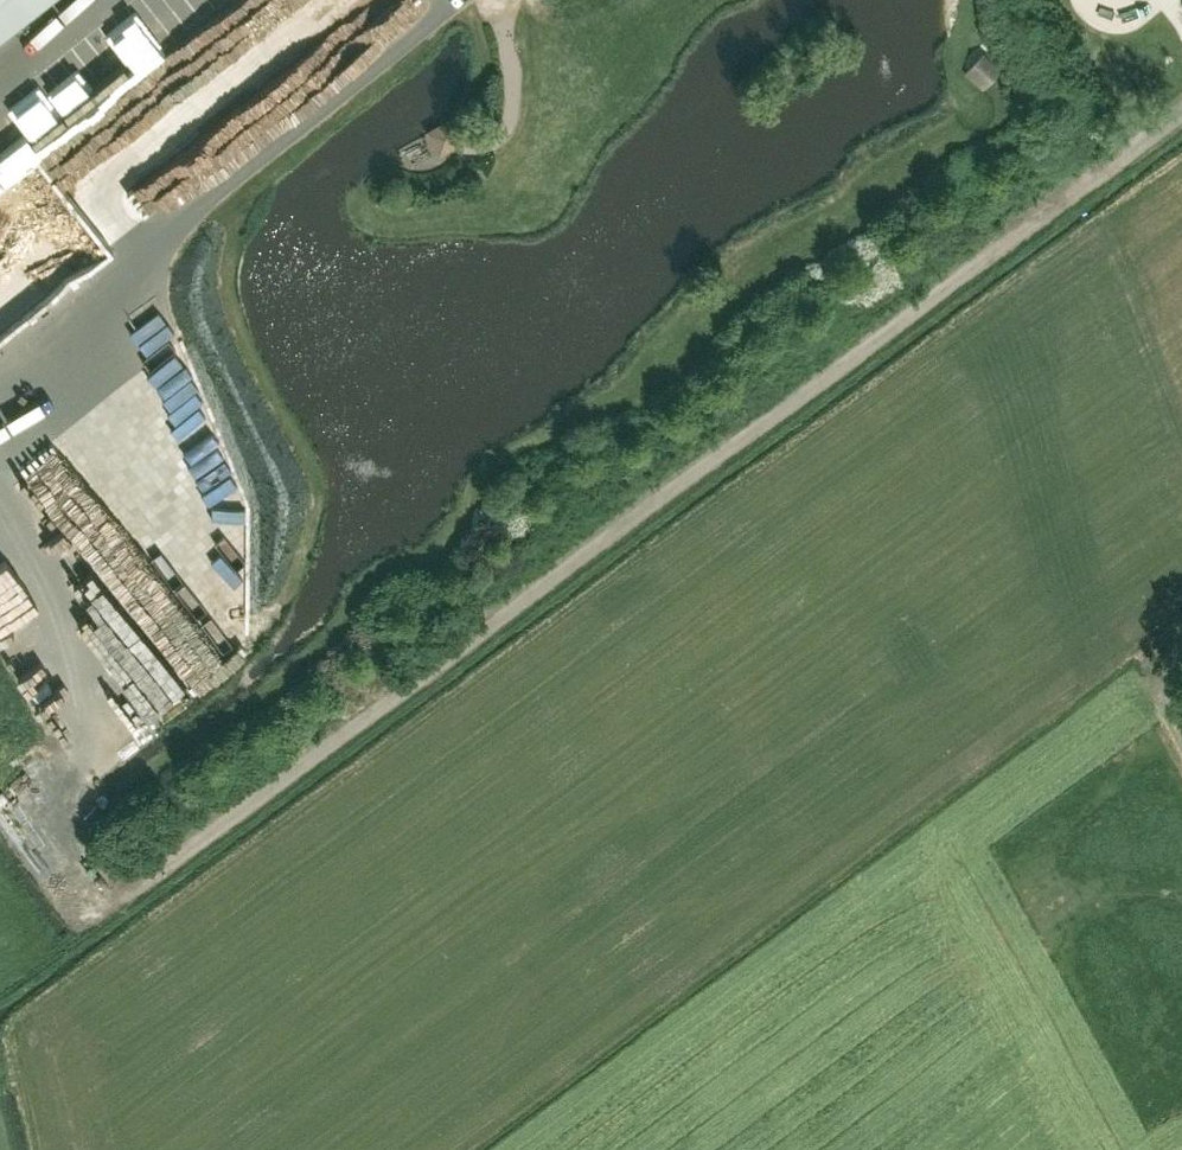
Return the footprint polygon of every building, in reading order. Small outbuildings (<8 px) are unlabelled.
[(44,0),(0,0),(0,34),(44,0)]
